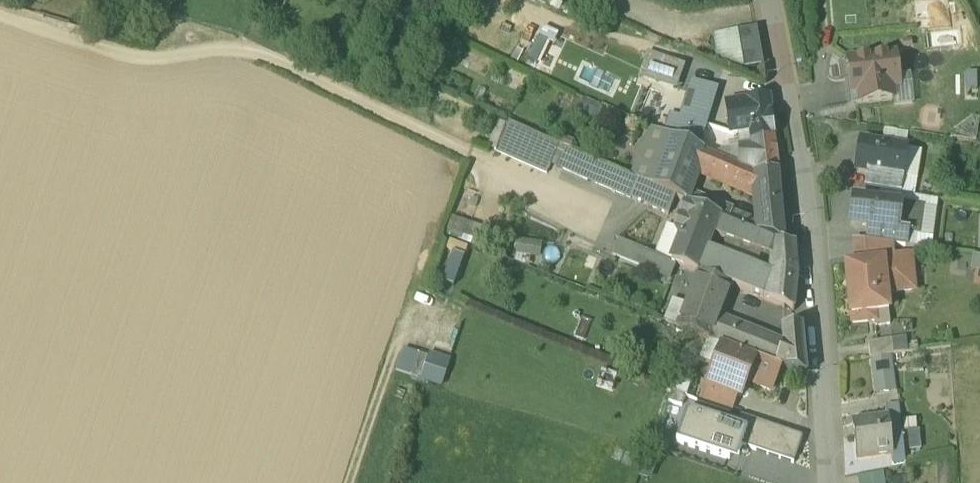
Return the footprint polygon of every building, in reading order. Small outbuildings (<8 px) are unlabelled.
[(933,12),(933,0),(913,0),(914,12),(933,12)] [(745,69),(759,66),(760,66),(754,29),(713,36),(716,50),(745,69)] [(646,53),(641,78),(680,86),(685,61),(646,53)] [(896,55),(848,61),(851,84),(854,84),(859,87),(861,103),(893,100),(890,81),(892,80),(898,79),(896,55)] [(717,88),(692,80),(688,94),(713,100),(717,88)] [(859,87),(854,84),(851,84),(853,104),(861,103),(859,87)] [(713,100),(688,94),(684,106),(708,117),(713,100)] [(602,106),(583,97),(578,108),(597,117),(602,106)] [(646,104),(632,98),(628,109),(641,115),(646,104)] [(768,98),(726,104),(731,134),(731,133),(752,130),(753,141),(773,138),(768,98)] [(708,117),(684,106),(681,116),(682,116),(675,137),(698,147),(708,117)] [(681,116),(670,113),(664,132),(672,136),(675,137),(682,116),(681,116)] [(560,144),(509,122),(497,149),(547,172),(552,162),(560,144)] [(664,132),(651,127),(631,175),(668,192),(672,178),(690,186),(696,171),(696,170),(703,150),(698,147),(675,137),(672,136),(664,132)] [(908,134),(884,130),(882,144),(906,148),(908,134)] [(773,138),(753,141),(752,146),(721,152),(721,154),(718,153),(717,155),(756,172),(755,173),(778,171),(773,138)] [(882,144),(861,141),(857,170),(868,172),(869,171),(901,177),(906,148),(882,144)] [(631,175),(560,144),(552,162),(660,210),(668,192),(631,175)] [(921,151),(906,148),(901,177),(917,180),(921,151)] [(717,155),(703,150),(696,170),(696,171),(709,176),(717,155)] [(778,171),(755,174),(755,173),(756,172),(717,155),(709,176),(756,197),(760,223),(783,224),(778,171)] [(901,177),(869,171),(868,172),(866,188),(898,193),(901,177)] [(690,186),(672,178),(668,192),(685,199),(687,194),(690,186)] [(697,198),(687,194),(685,199),(687,200),(688,201),(695,204),(697,198)] [(716,206),(697,198),(695,204),(713,212),(716,206)] [(898,204),(854,199),(851,224),(869,227),(898,231),(898,229),(901,205),(901,203),(899,203),(898,204)] [(688,201),(687,200),(676,227),(680,237),(671,260),(698,271),(706,250),(708,247),(706,247),(712,233),(713,234),(713,232),(720,215),(713,212),(695,204),(688,201)] [(921,207),(901,205),(898,229),(907,231),(907,232),(917,233),(921,207)] [(760,223),(716,206),(713,212),(720,215),(724,217),(729,219),(728,220),(746,227),(761,233),(760,223)] [(720,215),(713,232),(713,234),(720,237),(719,231),(724,217),(720,215)] [(746,227),(728,220),(729,219),(724,217),(719,231),(720,237),(739,244),(746,227)] [(783,224),(760,223),(761,233),(774,238),(785,242),(783,224)] [(761,233),(746,227),(739,244),(773,256),(773,255),(774,255),(774,238),(761,233)] [(898,231),(869,227),(867,241),(890,244),(906,246),(907,232),(907,231),(898,229),(898,231)] [(515,254),(541,256),(542,240),(517,238),(515,254)] [(785,242),(774,238),(774,255),(773,255),(773,256),(796,259),(795,243),(785,242)] [(867,241),(856,239),(857,253),(880,256),(880,259),(883,259),(891,258),(890,244),(867,241)] [(612,259),(673,284),(678,269),(655,260),(619,242),(612,259)] [(742,264),(706,250),(698,271),(700,272),(708,275),(708,274),(726,281),(730,272),(738,275),(742,264)] [(455,251),(444,280),(455,284),(465,255),(455,251)] [(880,256),(857,253),(858,263),(847,264),(852,314),(888,310),(887,292),(883,259),(880,259),(880,256)] [(796,259),(773,256),(771,275),(742,264),(738,275),(730,272),(726,281),(792,308),(791,309),(794,309),(797,274),(796,259)] [(898,257),(891,258),(883,259),(887,292),(914,289),(911,259),(899,260),(898,257)] [(969,262),(965,289),(979,290),(979,264),(969,262)] [(708,275),(700,272),(688,303),(684,315),(679,326),(709,338),(716,319),(729,284),(708,275)] [(774,303),(757,296),(753,305),(770,312),(774,303)] [(688,303),(672,297),(668,308),(684,315),(688,303)] [(684,315),(668,308),(664,319),(679,326),(684,315)] [(888,310),(852,314),(852,321),(874,319),(874,325),(890,323),(888,310)] [(754,334),(716,319),(709,338),(722,343),(740,350),(744,338),(751,340),(754,334)] [(787,347),(754,334),(751,340),(744,338),(740,350),(748,353),(748,352),(806,374),(802,326),(785,328),(787,347)] [(903,337),(891,339),(893,353),(905,351),(903,337)] [(891,339),(868,341),(870,356),(890,353),(893,353),(891,339)] [(740,350),(722,343),(706,382),(736,394),(739,395),(745,379),(769,389),(779,365),(748,353),(740,350)] [(890,353),(870,356),(874,392),(895,390),(890,353)] [(736,394),(706,382),(699,399),(730,410),(736,394)] [(899,404),(884,406),(885,418),(888,418),(889,430),(902,429),(899,404)] [(678,439),(736,459),(742,443),(746,429),(736,425),(688,408),(678,439)] [(803,434),(740,414),(736,425),(746,429),(742,443),(794,460),(803,434)] [(907,446),(921,445),(919,417),(905,418),(907,446)] [(885,418),(851,421),(854,455),(890,452),(891,452),(889,430),(888,418),(885,418)] [(902,429),(889,430),(891,452),(890,452),(891,463),(905,460),(902,429)] [(860,473),(861,482),(883,482),(885,482),(883,469),(860,473)]
